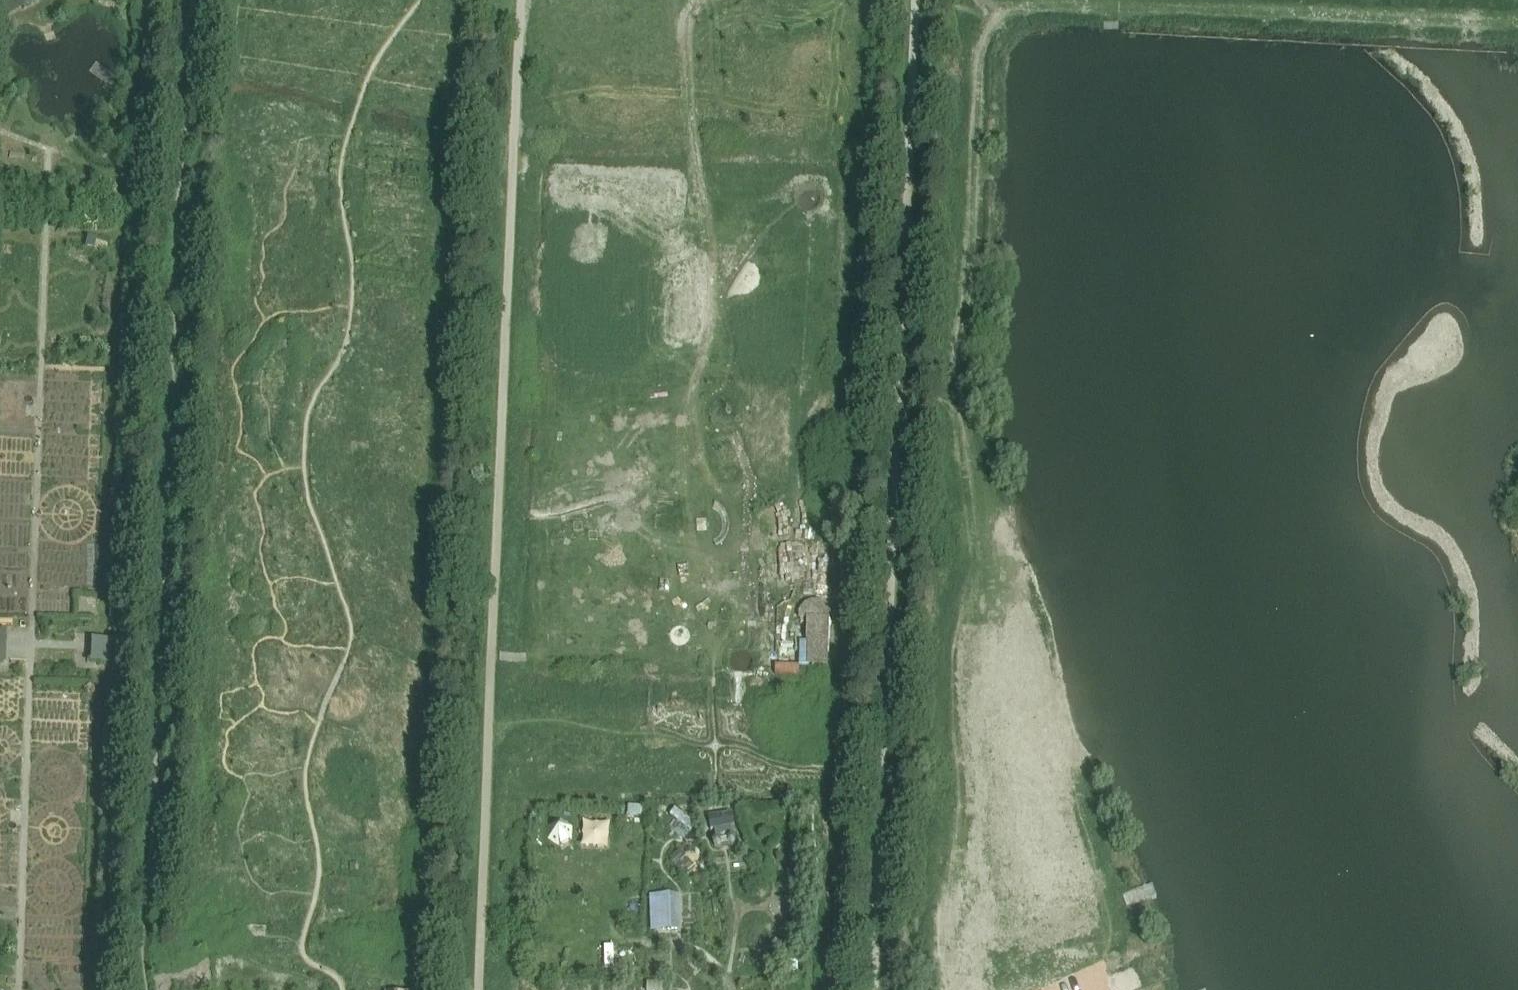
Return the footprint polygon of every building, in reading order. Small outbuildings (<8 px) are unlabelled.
[(0,3),(8,18),(40,0),(6,0),(0,3)] [(9,661),(10,628),(0,628),(0,661),(9,661)] [(91,639),(91,662),(110,663),(111,640),(91,639)] [(710,817),(712,830),(734,826),(733,814),(710,817)] [(679,930),(678,897),(669,897),(671,931),(679,930)]
